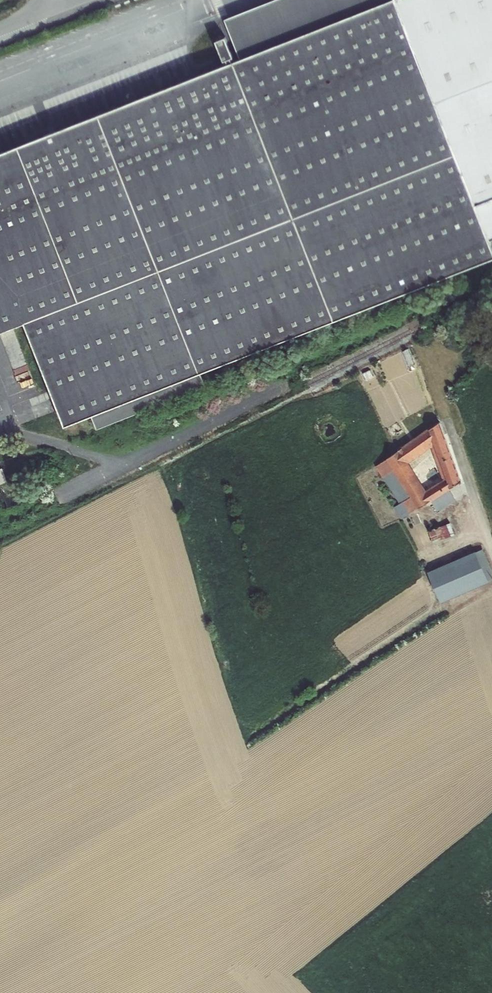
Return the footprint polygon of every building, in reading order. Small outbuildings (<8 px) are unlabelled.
[(393,0),(240,60),(232,63),(227,65),(0,155),(0,332),(23,323),(64,426),(91,416),(95,428),(203,386),(198,374),(491,259),(491,252),(488,242),(393,0)] [(240,60),(393,0),(488,242),(491,240),(491,0),(275,0),(225,20),(240,60)] [(225,39),(216,43),(223,62),(225,61),(230,59),(233,58),(225,39)] [(436,511),(454,499),(448,489),(460,482),(439,422),(377,466),(400,504),(394,508),(402,519),(430,501),(436,511)] [(482,550),(429,573),(441,602),(491,579),(491,573),(482,550)]
